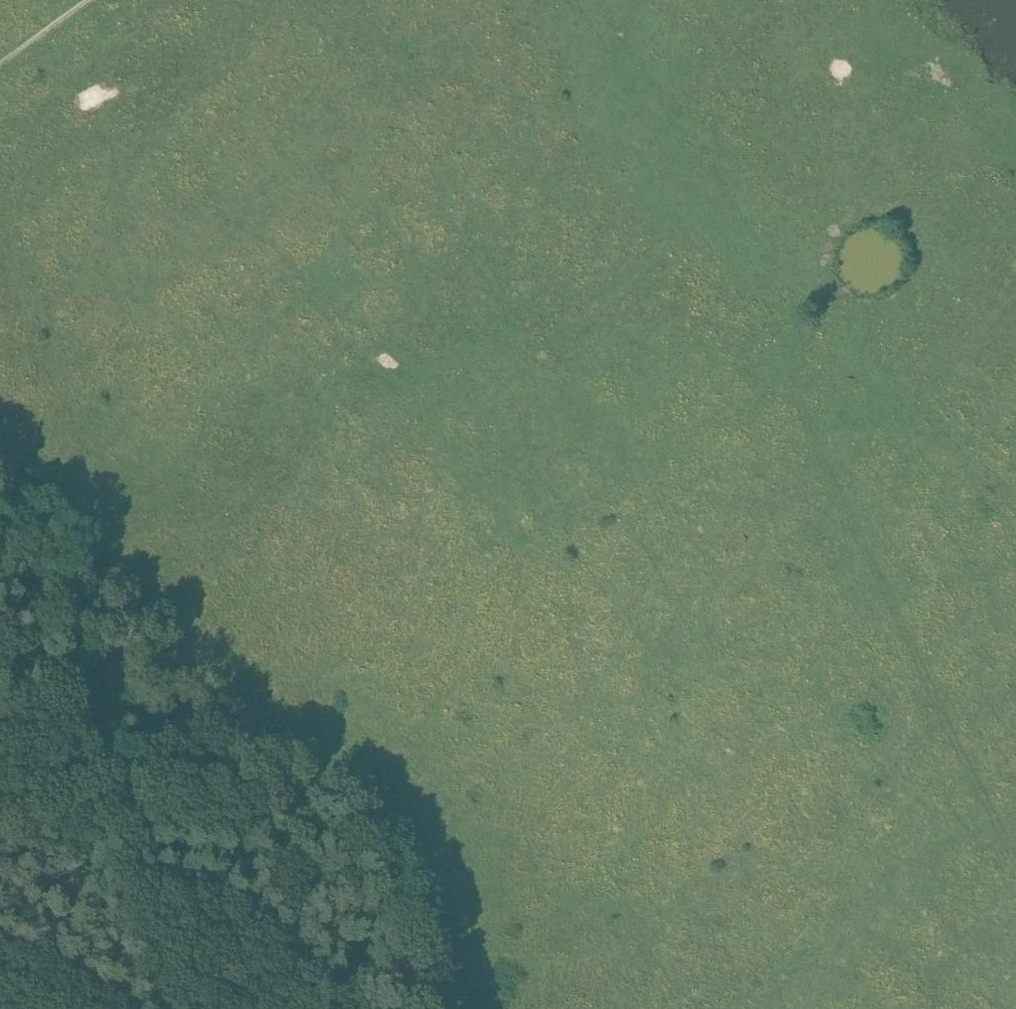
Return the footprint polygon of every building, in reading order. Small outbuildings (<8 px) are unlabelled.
[(23,558),(19,560),(32,577),(35,575),(39,565),(33,556),(23,558)]
